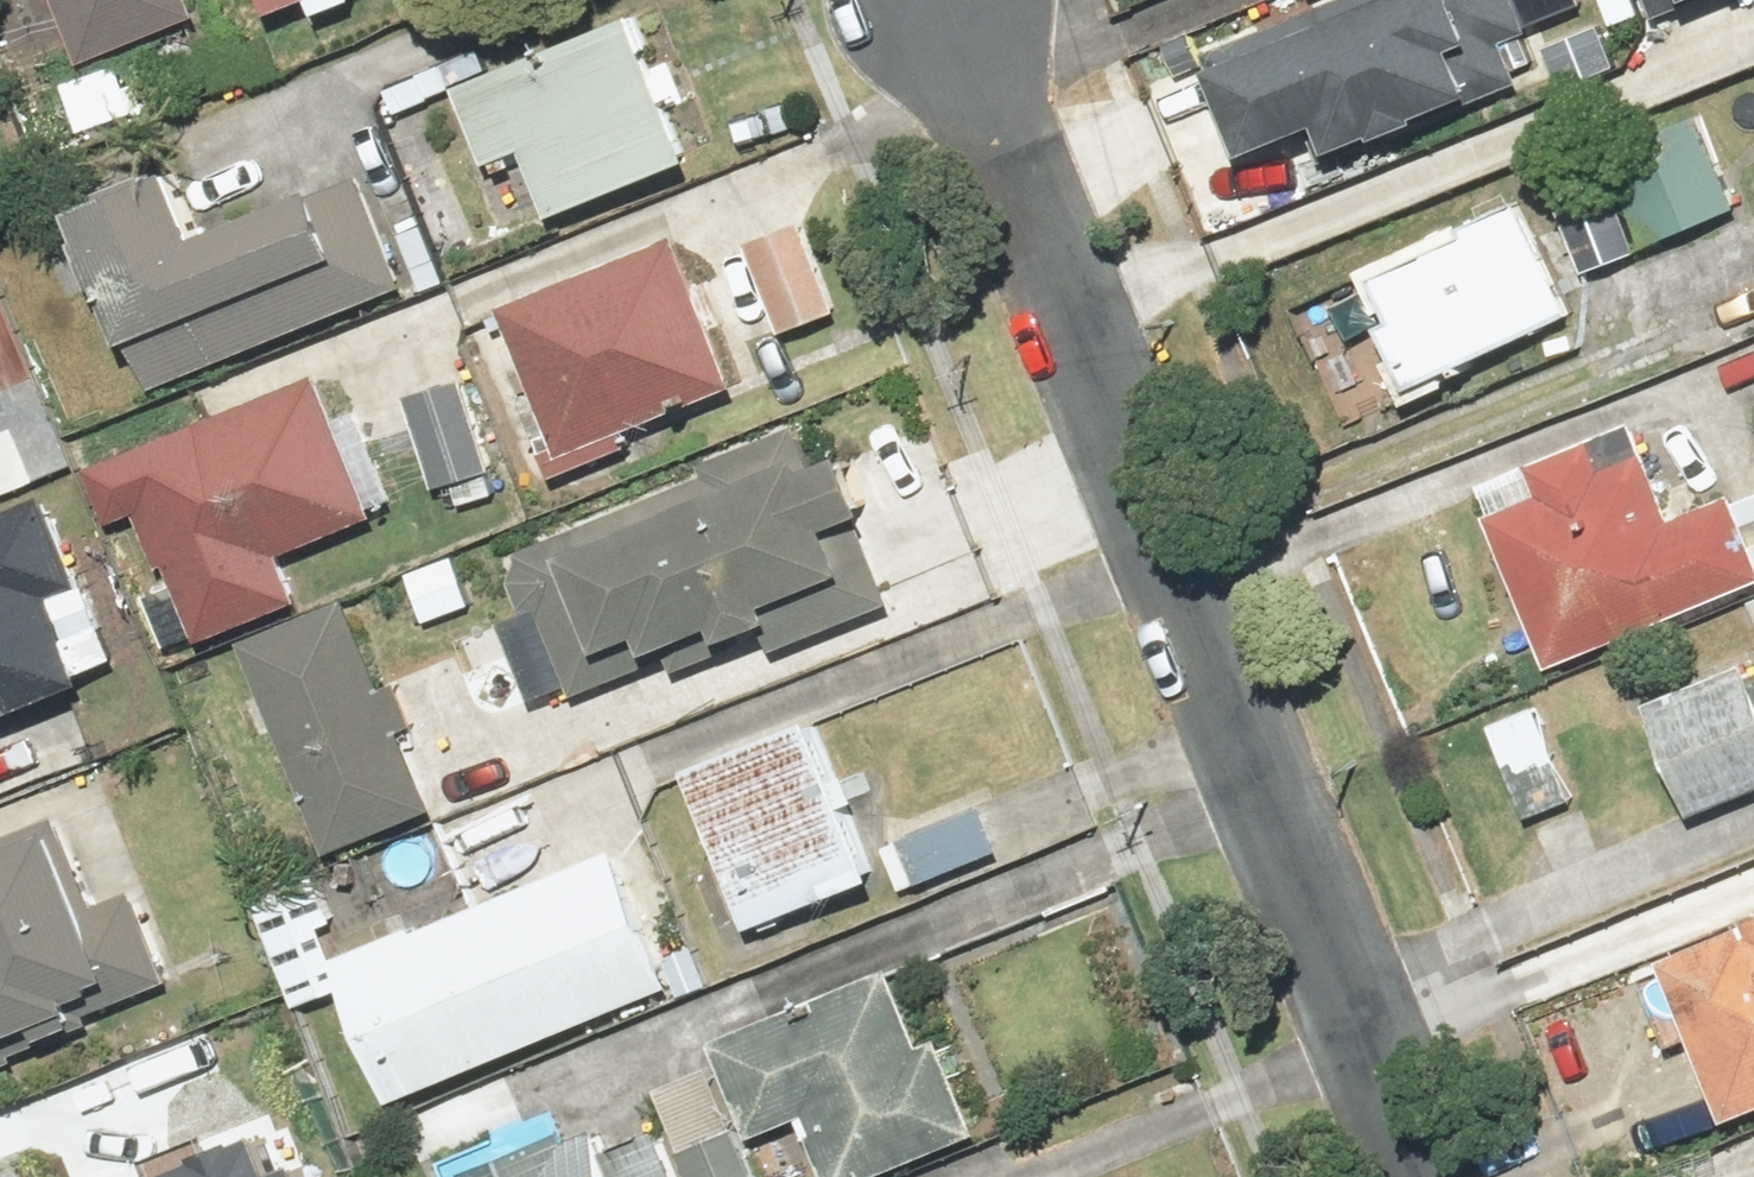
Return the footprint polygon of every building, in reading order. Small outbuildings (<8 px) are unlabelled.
[(72,77),(192,29),(180,0),(41,0),(72,77)] [(255,24),(317,0),(247,0),(255,24)] [(1502,0),(1331,0),(1199,52),(1207,71),(1188,79),(1223,168),(1299,138),(1310,166),(1513,86),(1497,46),(1517,37),(1502,0)] [(1667,10),(1692,0),(1663,0),(1667,10)] [(673,170),(614,27),(443,98),(473,172),(510,157),(538,226),(673,170)] [(1735,207),(1693,117),(1604,159),(1616,184),(1563,210),(1593,274),(1735,207)] [(117,345),(139,398),(389,293),(343,184),(200,244),(175,183),(54,233),(103,351),(117,345)] [(1567,313),(1516,207),(1354,285),(1374,327),(1363,333),(1393,396),(1567,313)] [(798,223),(740,244),(773,339),(831,318),(798,223)] [(731,390),(664,240),(490,318),(541,431),(521,440),(543,489),(623,453),(618,440),(731,390)] [(368,517),(307,379),(79,479),(101,529),(128,517),(185,646),(289,600),(271,559),(368,517)] [(450,386),(400,401),(428,495),(478,480),(450,386)] [(1718,510),(1714,502),(1665,522),(1626,426),(1468,491),(1542,672),(1749,588),(1747,581),(1753,578),(1753,495),(1718,510)] [(800,475),(783,432),(692,468),(698,483),(493,563),(547,701),(701,641),(705,651),(755,631),(749,615),(802,595),(816,631),(887,603),(832,462),(800,475)] [(43,499),(0,516),(0,716),(73,686),(68,675),(107,659),(43,499)] [(339,605),(234,647),(318,858),(423,816),(339,605)] [(1632,708),(1678,821),(1753,790),(1753,694),(1745,697),(1733,667),(1632,708)] [(1566,807),(1531,709),(1484,727),(1518,824),(1566,807)] [(813,724),(674,777),(735,938),(874,885),(813,724)] [(990,856),(972,812),(876,853),(894,896),(990,856)] [(71,1037),(66,1024),(154,988),(118,898),(84,912),(48,825),(0,845),(0,1066),(71,1037)] [(651,1001),(595,861),(319,972),(375,1112),(651,1001)] [(1721,908),(1730,930),(1643,966),(1709,1130),(1753,1112),(1753,895),(1721,908)] [(879,980),(703,1051),(740,1143),(785,1124),(807,1176),(867,1176),(966,1137),(929,1048),(910,1055),(879,980)] [(645,1094),(675,1176),(740,1176),(702,1073),(645,1094)] [(651,1144),(600,1166),(586,1137),(537,1158),(531,1144),(455,1176),(666,1176),(651,1144)] [(149,1176),(252,1176),(236,1140),(149,1176)]
